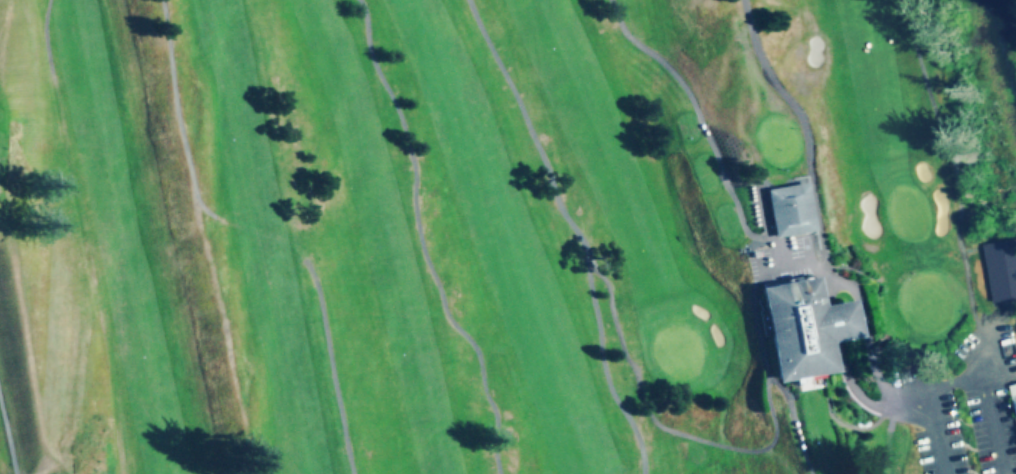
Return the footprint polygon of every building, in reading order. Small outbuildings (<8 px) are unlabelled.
[(763,191),(771,240),(810,233),(802,185),(763,191)] [(979,311),(1001,308),(1000,300),(1015,298),(1015,239),(1007,240),(1010,268),(1005,268),(1004,254),(973,258),(979,311)] [(767,384),(828,375),(824,344),(852,340),(846,303),(815,307),(811,279),(753,288),(767,384)]
